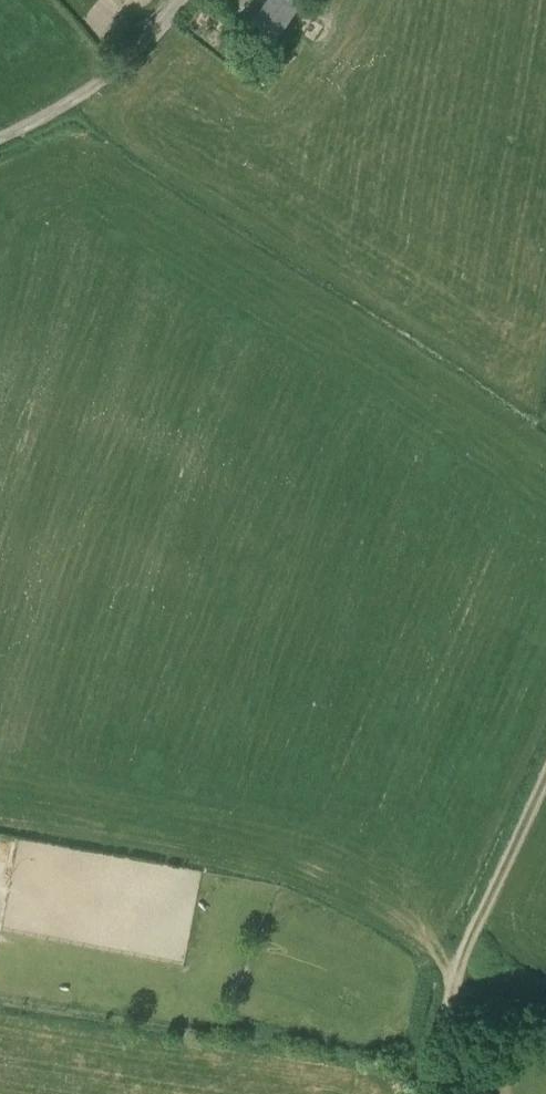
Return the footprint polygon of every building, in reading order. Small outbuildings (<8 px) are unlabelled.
[(254,21),(278,37),(301,2),(298,0),(268,0),(254,21)]
